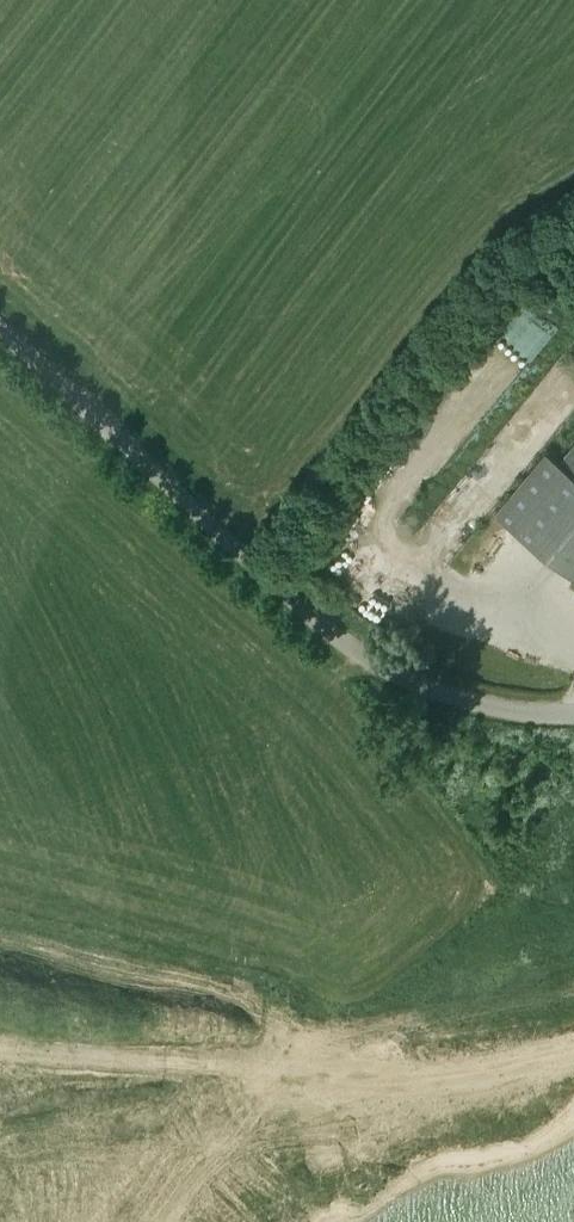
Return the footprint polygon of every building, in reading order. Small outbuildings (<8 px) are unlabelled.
[(573,578),(573,446),(560,463),(546,451),(495,512),(573,578)]
